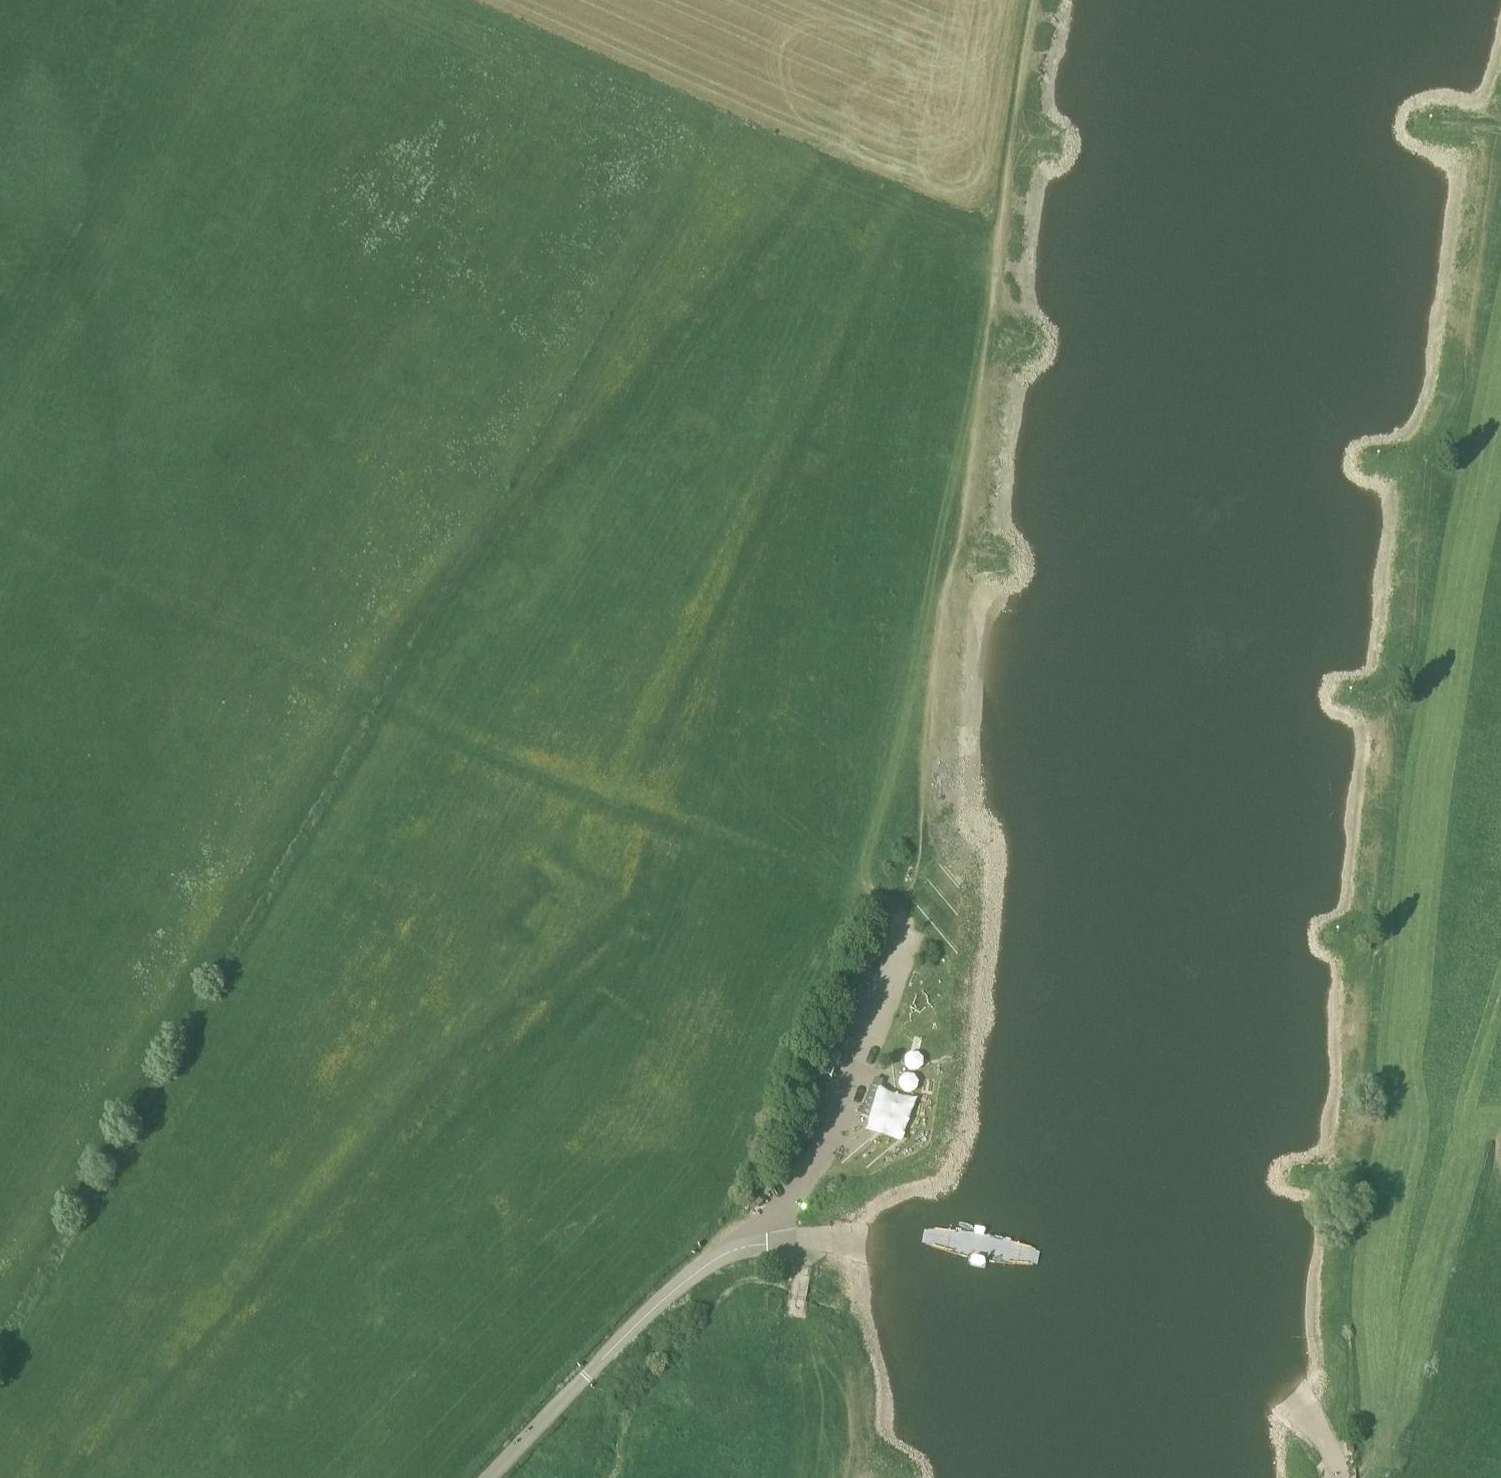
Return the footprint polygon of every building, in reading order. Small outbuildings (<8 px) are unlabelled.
[(869,1085),(860,1112),(874,1117),(884,1089),(869,1085)]
